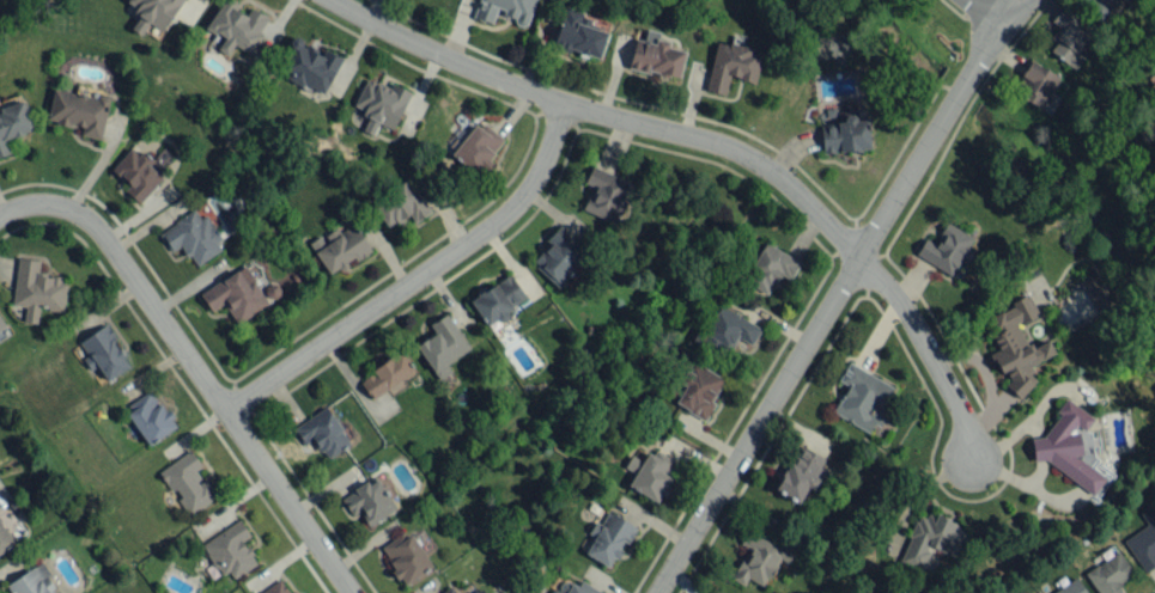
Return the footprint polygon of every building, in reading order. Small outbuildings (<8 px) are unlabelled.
[(141,13),(131,28),(141,35),(149,23),(163,31),(182,0),(128,0),(125,4),(141,13)] [(224,39),(218,49),(227,55),(234,44),(250,54),(263,34),(259,32),(269,17),(251,6),(246,15),(234,7),(238,1),(237,0),(223,0),(206,27),(224,39)] [(494,23),(496,16),(527,26),(535,0),(479,0),(474,17),(494,23)] [(1078,3),(1099,20),(1116,0),(1080,0),(1078,3)] [(600,58),(608,32),(581,24),(584,12),(564,7),(553,44),(600,58)] [(635,39),(629,67),(679,77),(684,50),(667,47),(668,40),(656,38),(655,43),(635,39)] [(762,50),(717,41),(706,90),(725,94),(728,76),(755,82),(762,50)] [(341,57),(324,49),(321,55),(295,44),(281,76),(325,94),(341,57)] [(1021,97),(1042,108),(1060,76),(1030,59),(1017,83),(1026,88),(1021,97)] [(353,107),(370,115),(363,130),(373,135),(378,123),(393,130),(409,94),(367,75),(353,107)] [(101,139),(109,100),(54,88),(47,120),(82,127),(80,134),(101,139)] [(6,139),(34,129),(24,100),(0,109),(0,156),(10,152),(6,139)] [(822,152),(870,150),(868,116),(844,118),(845,123),(820,124),(822,152)] [(477,120),(452,155),(479,174),(504,140),(477,120)] [(125,190),(139,203),(163,177),(149,164),(154,160),(143,150),(138,155),(130,148),(112,169),(129,185),(125,190)] [(583,209),(614,222),(631,183),(592,165),(584,182),(593,186),(583,209)] [(413,221),(429,213),(411,179),(372,200),(386,227),(410,215),(413,221)] [(193,265),(224,249),(206,214),(199,218),(195,211),(159,230),(170,252),(183,245),(193,265)] [(915,254),(952,277),(970,247),(968,246),(973,237),(946,222),(934,243),(925,238),(915,254)] [(337,226),(309,242),(329,275),(370,250),(354,223),(340,232),(337,226)] [(583,258),(571,246),(576,241),(559,225),(546,240),(549,243),(532,262),(557,286),(583,258)] [(800,262),(764,242),(743,280),(768,294),(780,273),(790,279),(800,262)] [(12,304),(25,305),(23,323),(37,324),(39,308),(64,311),(68,276),(38,273),(39,260),(18,257),(12,304)] [(224,303),(236,323),(268,305),(246,266),(200,292),(210,311),(224,303)] [(488,326),(527,299),(509,273),(470,300),(488,326)] [(1080,281),(1094,310),(1106,304),(1092,275),(1080,281)] [(1017,325),(1035,316),(1025,297),(991,315),(999,331),(991,335),(998,349),(991,353),(1007,382),(1014,396),(1038,384),(1028,366),(1054,352),(1048,339),(1029,349),(1017,325)] [(751,345),(761,327),(719,305),(704,333),(731,348),(737,337),(751,345)] [(446,363),(469,349),(448,313),(429,324),(435,332),(416,343),(438,380),(451,372),(446,363)] [(79,342),(88,355),(85,357),(104,383),(130,364),(113,341),(117,338),(106,323),(79,342)] [(716,341),(705,335),(700,345),(717,354),(722,346),(715,342),(716,341)] [(415,373),(404,352),(359,376),(370,397),(415,373)] [(675,404),(705,418),(724,377),(690,361),(680,383),(684,385),(675,404)] [(869,432),(873,423),(880,426),(888,412),(880,408),(892,386),(848,362),(838,380),(847,385),(832,412),(869,432)] [(123,410),(149,445),(177,425),(151,390),(123,410)] [(1093,493),(1104,477),(1077,458),(1081,453),(1079,435),(1069,428),(1087,426),(1093,417),(1065,398),(1057,409),(1058,415),(1043,436),(1031,438),(1033,461),(1043,459),(1093,493)] [(326,459),(350,444),(327,406),(293,427),(304,444),(313,438),(326,459)] [(825,458),(799,444),(775,489),(799,502),(807,487),(815,491),(825,471),(820,468),(825,458)] [(678,465),(648,449),(642,461),(631,455),(624,467),(635,472),(628,486),(658,502),(678,465)] [(160,470),(189,515),(218,496),(206,478),(201,481),(195,470),(201,466),(191,450),(160,470)] [(397,507),(373,474),(340,498),(353,516),(359,511),(370,526),(397,507)] [(1123,540),(1145,572),(1154,565),(1154,513),(1150,506),(1139,513),(1147,524),(1123,540)] [(901,561),(922,569),(930,548),(953,557),(965,527),(922,509),(901,561)] [(635,526),(608,511),(600,524),(598,523),(582,552),(608,566),(614,556),(617,558),(635,526)] [(234,579),(257,563),(242,541),(250,535),(239,519),(201,545),(222,575),(228,570),(234,579)] [(14,545),(0,521),(0,553),(14,545)] [(793,554),(750,527),(740,544),(748,550),(731,577),(743,585),(748,577),(763,586),(780,558),(787,562),(793,554)] [(380,548),(405,584),(432,566),(407,530),(380,548)] [(1116,585),(1133,574),(1113,544),(1098,554),(1102,560),(1085,572),(1099,592),(1122,592),(1116,585)] [(39,564),(5,584),(11,592),(56,592),(39,564)] [(602,592),(581,579),(577,586),(562,577),(553,592),(601,592),(602,592)] [(1076,577),(1051,592),(1087,592),(1076,577)] [(278,579),(261,592),(289,592),(278,579)]
